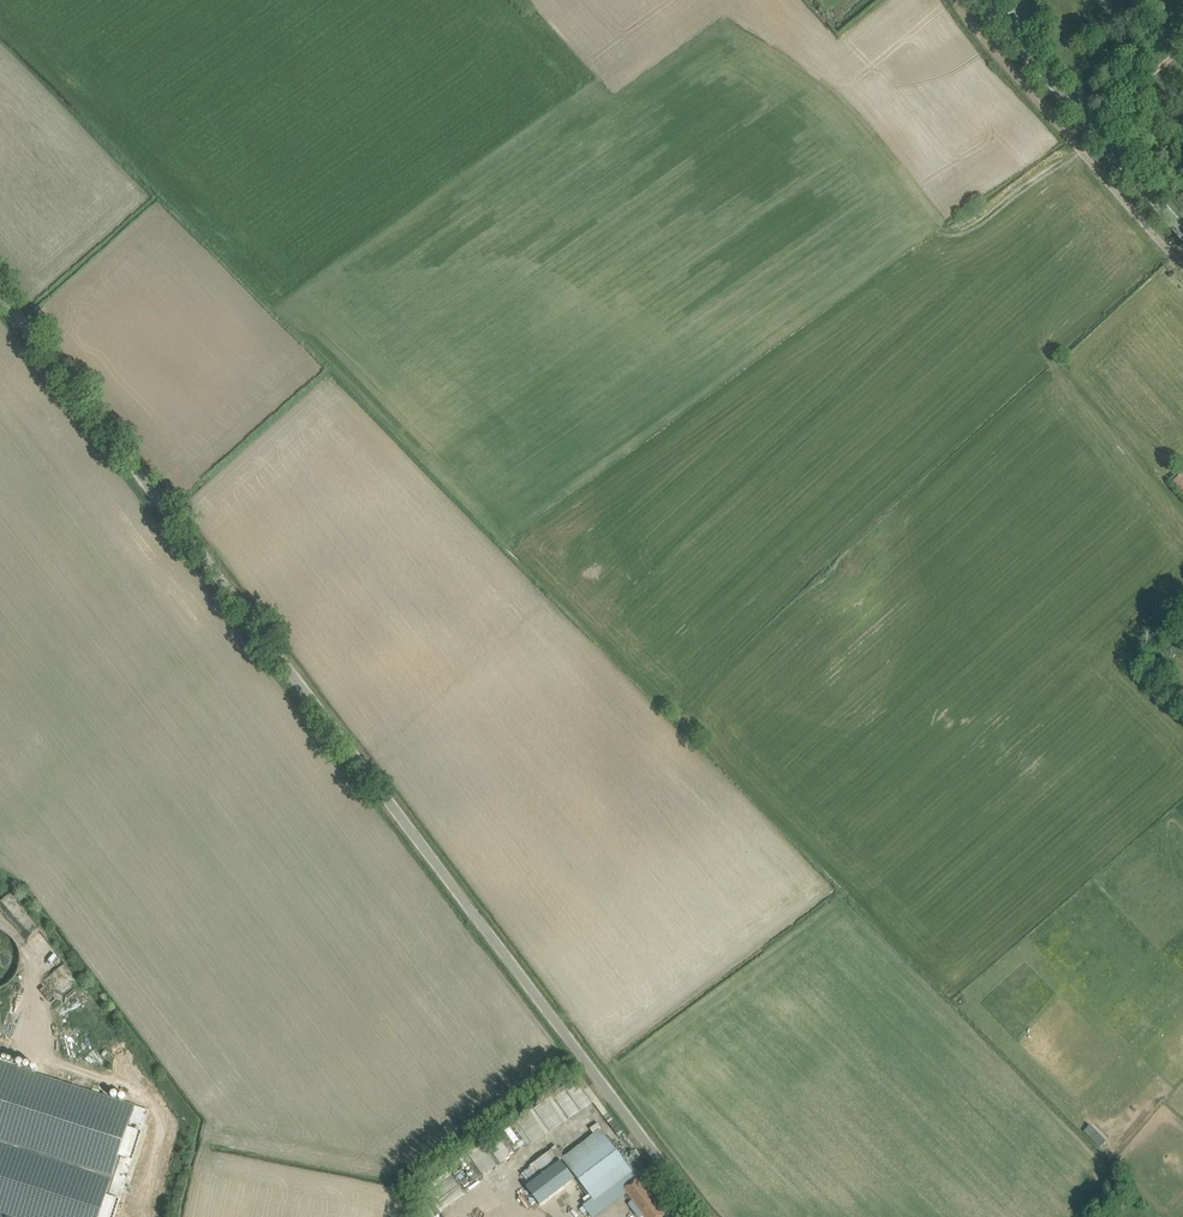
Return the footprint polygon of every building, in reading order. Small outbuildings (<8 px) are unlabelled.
[(1182,473),(1173,481),(1182,492),(1182,474),(1182,473)] [(17,960),(17,955),(15,950),(13,946),(10,941),(6,938),(1,935),(0,935),(0,985),(1,985),(5,983),(9,979),(13,975),(15,971),(17,966),(17,960)] [(0,1061),(0,1216),(115,1216),(149,1111),(0,1061)] [(560,1121),(588,1104),(575,1083),(547,1099),(560,1121)] [(580,1090),(590,1104),(538,1141),(546,1153),(562,1143),(566,1148),(609,1118),(586,1085),(580,1090)] [(544,1133),(560,1123),(547,1102),(531,1112),(544,1133)] [(528,1144),(542,1136),(530,1114),(515,1123),(528,1144)] [(502,1130),(514,1147),(518,1144),(506,1127),(502,1130)] [(601,1129),(600,1129),(563,1158),(593,1198),(583,1205),(592,1216),(594,1216),(626,1192),(645,1216),(662,1216),(665,1214),(601,1129)] [(499,1162),(510,1155),(499,1138),(488,1145),(499,1162)] [(479,1175),(493,1165),(483,1150),(469,1159),(479,1175)] [(574,1177),(561,1160),(526,1186),(540,1204),(574,1177)] [(464,1195),(447,1172),(423,1189),(428,1195),(422,1200),(435,1216),(464,1195)] [(477,1216),(490,1216),(493,1204),(481,1201),(477,1216)]
